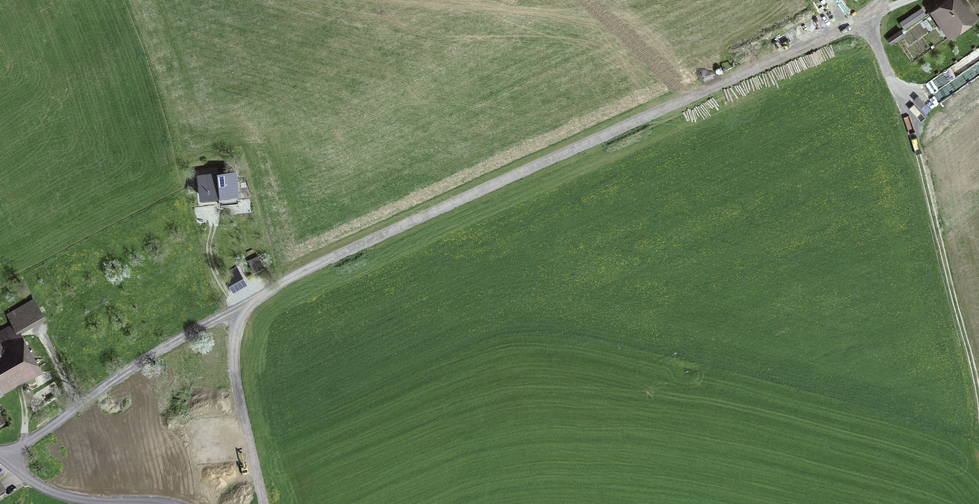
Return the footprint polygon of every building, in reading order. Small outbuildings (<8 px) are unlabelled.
[(932,10),(947,33),(973,15),(974,18),(978,16),(968,0),(946,0),(932,10)] [(921,7),(899,21),(903,27),(926,13),(921,7)] [(895,39),(899,36),(897,32),(889,38),(891,40),(894,38),(895,39)] [(219,205),(238,203),(235,171),(199,175),(201,196),(218,194),(219,205)] [(259,259),(250,264),(253,270),(262,266),(259,259)] [(34,300),(10,314),(18,329),(42,315),(34,300)] [(0,386),(2,389),(30,373),(28,370),(34,366),(11,324),(0,330),(0,386)]
